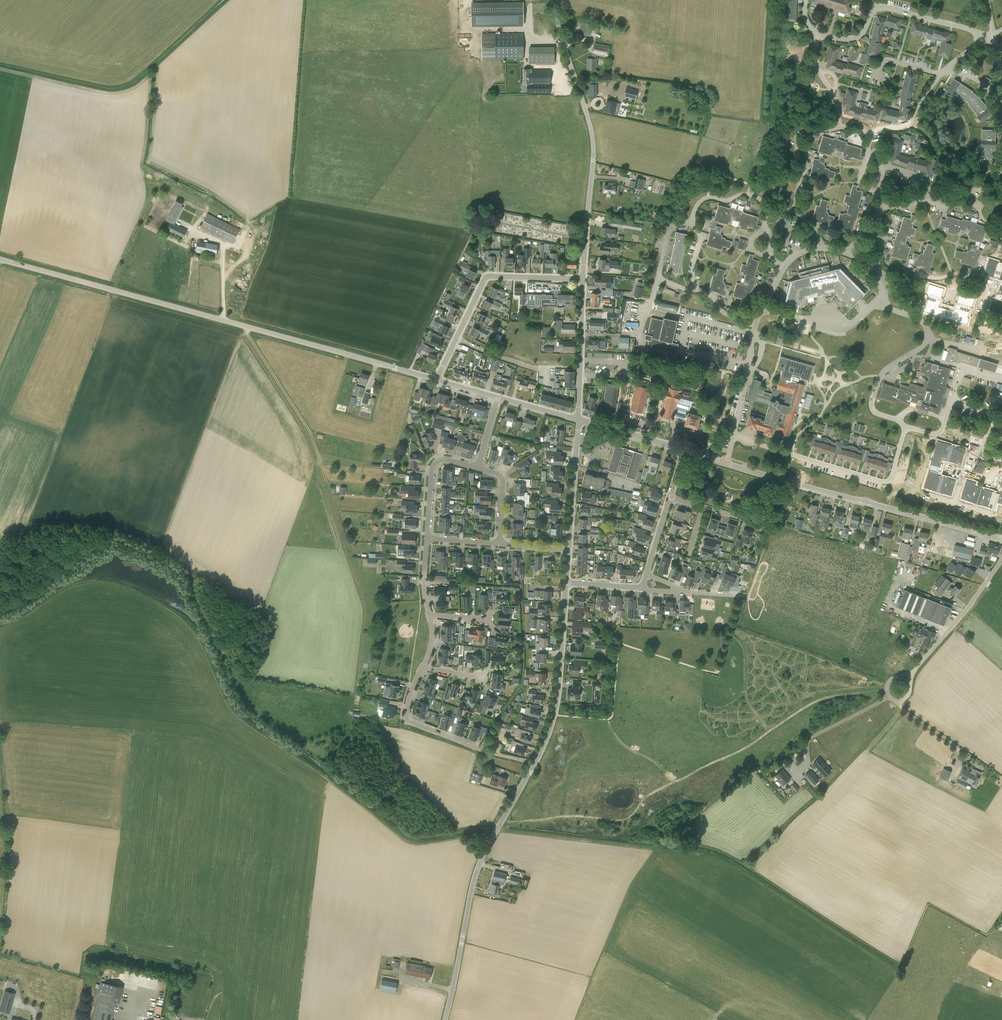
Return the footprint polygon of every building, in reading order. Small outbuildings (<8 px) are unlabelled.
[(784,20),(796,20),(796,16),(797,0),(785,0),(784,20)] [(837,11),(849,15),(851,8),(847,6),(849,0),(812,0),(811,3),(815,5),(816,2),(826,5),(832,6),(838,8),(837,11)] [(472,25),(523,25),(523,3),(471,4),(472,25)] [(885,25),(898,29),(899,27),(900,25),(900,24),(901,20),(892,17),(891,16),(891,15),(888,14),(887,19),(880,17),(880,18),(880,19),(877,18),(872,33),(873,33),(873,35),(872,39),(871,41),(870,40),(869,43),(870,43),(867,54),(872,56),(877,57),(880,45),(881,44),(879,43),(880,41),(882,41),(883,36),(882,35),(883,32),(885,25)] [(589,36),(592,25),(582,22),(579,33),(589,36)] [(940,47),(938,55),(939,55),(942,56),(947,58),(951,47),(952,47),(953,45),(948,43),(950,37),(949,36),(948,36),(949,33),(934,28),(934,30),(928,28),(927,27),(927,26),(924,25),(924,26),(923,26),(922,26),(913,23),(912,27),(911,28),(911,29),(910,33),(924,37),(924,35),(926,36),(926,38),(931,40),(932,38),(936,40),(942,42),(940,47)] [(496,59),(523,59),(523,34),(496,34),(482,34),(482,60),(496,59)] [(597,66),(597,59),(596,59),(596,55),(607,58),(611,46),(595,43),(592,53),(591,58),(587,58),(587,69),(595,70),(595,66),(597,66)] [(833,46),(830,45),(826,55),(825,55),(824,58),(825,58),(827,59),(829,59),(826,67),(835,69),(834,71),(841,73),(842,72),(845,73),(845,74),(846,74),(848,75),(848,74),(859,77),(860,73),(860,71),(861,71),(862,67),(848,63),(848,65),(835,61),(838,52),(839,48),(835,46),(833,46)] [(529,63),(554,63),(554,48),(529,48),(529,63)] [(527,93),(550,93),(550,70),(528,70),(528,69),(523,69),(523,85),(526,84),(527,93)] [(899,112),(883,108),(881,118),(892,121),(893,121),(893,123),(896,124),(897,119),(904,120),(904,118),(907,119),(910,109),(909,108),(911,103),(909,102),(909,100),(910,100),(917,74),(916,74),(914,73),(915,72),(913,71),(912,73),(911,77),(910,76),(911,72),(906,71),(904,80),(902,89),(900,98),(903,99),(903,101),(901,100),(899,106),(900,106),(899,112)] [(950,86),(947,91),(948,89),(953,92),(952,94),(953,94),(965,101),(965,102),(966,101),(969,104),(968,104),(977,116),(977,117),(979,115),(982,120),(980,122),(981,122),(985,118),(992,113),(988,108),(987,109),(986,107),(978,96),(978,97),(975,95),(974,93),(972,92),(972,91),(961,84),(961,85),(959,84),(960,83),(954,79),(950,86)] [(596,96),(596,84),(588,84),(588,96),(596,96)] [(624,97),(628,98),(637,100),(639,90),(627,87),(624,97)] [(860,102),(858,107),(854,105),(858,92),(854,91),(852,91),(852,90),(848,89),(844,101),(843,100),(842,103),(844,103),(846,104),(847,104),(845,111),(853,114),(853,116),(860,118),(860,116),(864,117),(863,119),(866,119),(866,118),(877,122),(878,118),(879,115),(879,116),(880,112),(879,112),(874,110),(867,108),(868,104),(860,102)] [(605,107),(605,112),(614,114),(617,103),(607,100),(605,107)] [(981,147),(980,163),(986,163),(994,163),(995,149),(994,149),(994,147),(995,147),(996,141),(995,141),(996,130),(987,129),(982,129),(981,140),(980,140),(983,141),(983,146),(980,146),(980,147),(981,147)] [(898,139),(894,138),(891,148),(889,148),(888,151),(893,152),(891,159),(893,159),(892,162),(907,167),(907,166),(915,168),(914,170),(917,170),(917,169),(928,173),(930,169),(929,172),(936,174),(937,171),(931,169),(932,167),(934,168),(936,160),(933,159),(930,167),(931,163),(918,158),(917,160),(915,160),(916,158),(910,156),(910,157),(900,154),(904,141),(900,139),(900,138),(898,137),(899,136),(899,135),(892,133),(891,136),(898,139)] [(864,157),(860,155),(862,149),(847,144),(847,142),(834,138),(833,139),(823,136),(818,151),(832,156),(833,153),(835,152),(835,150),(843,153),(842,155),(844,156),(843,159),(850,161),(852,157),(863,161),(864,157)] [(814,158),(812,164),(813,165),(810,175),(826,180),(826,177),(833,179),(835,172),(829,170),(829,169),(825,168),(826,166),(824,164),(826,158),(820,157),(819,160),(814,158)] [(644,180),(637,178),(634,187),(641,189),(644,180)] [(611,183),(611,184),(604,184),(604,193),(607,193),(606,195),(610,195),(611,194),(614,194),(615,194),(616,183),(611,183)] [(852,232),(855,221),(856,221),(860,208),(858,207),(863,192),(856,190),(857,186),(853,185),(850,196),(846,195),(843,202),(846,203),(847,205),(849,205),(846,213),(844,213),(843,214),(840,213),(836,227),(852,232)] [(828,208),(827,208),(829,201),(822,199),(819,206),(817,205),(812,221),(823,224),(822,225),(828,227),(830,222),(833,223),(834,217),(829,215),(828,212),(826,212),(828,208)] [(176,218),(183,204),(176,200),(169,214),(176,218)] [(730,208),(718,205),(714,220),(728,225),(729,222),(731,222),(732,220),(739,222),(739,224),(740,225),(739,228),(747,230),(748,226),(759,230),(760,226),(757,225),(759,217),(743,212),(744,211),(730,207),(730,208)] [(200,228),(233,243),(240,229),(207,213),(200,228)] [(893,245),(894,245),(891,256),(906,261),(907,258),(911,247),(908,246),(907,244),(905,244),(908,236),(910,236),(911,235),(914,236),(916,228),(912,227),(916,216),(914,215),(912,215),(911,219),(909,218),(904,217),(899,232),(897,231),(895,239),(893,245)] [(968,239),(982,243),(984,236),(986,227),(983,226),(976,224),(976,223),(963,219),(962,221),(947,216),(946,220),(942,219),(940,226),(948,228),(947,232),(957,235),(958,232),(960,232),(960,230),(968,232),(968,234),(969,236),(968,239)] [(642,225),(610,219),(610,224),(610,225),(624,228),(641,231),(642,225)] [(171,222),(167,230),(183,238),(187,230),(171,222)] [(731,245),(732,241),(725,239),(726,238),(722,237),(722,235),(721,234),(722,228),(716,226),(715,229),(710,227),(709,234),(710,234),(706,245),(722,250),(723,246),(730,248),(730,247),(732,248),(732,246),(734,246),(736,239),(733,238),(731,245)] [(615,237),(616,229),(608,229),(608,228),(601,227),(601,236),(608,236),(615,237)] [(673,272),(678,273),(687,234),(676,232),(674,238),(676,238),(670,264),(669,264),(667,271),(673,272)] [(747,240),(740,238),(737,247),(744,249),(747,240)] [(218,245),(198,241),(196,252),(216,256),(218,245)] [(600,253),(608,254),(609,250),(614,250),(614,243),(605,242),(604,246),(600,245),(600,253)] [(918,254),(914,253),(912,259),(915,260),(913,265),(919,267),(920,266),(930,269),(935,253),(932,252),(934,246),(929,244),(927,243),(925,250),(924,250),(923,253),(921,253),(919,255),(918,254)] [(963,251),(963,252),(956,250),(955,254),(954,257),(961,259),(960,262),(976,267),(977,262),(979,256),(980,257),(982,251),(977,249),(978,246),(975,245),(972,244),(971,247),(970,250),(967,251),(967,252),(965,252),(963,251)] [(513,266),(513,259),(508,258),(508,249),(503,248),(503,257),(503,258),(505,258),(505,265),(513,266)] [(518,266),(526,266),(526,257),(530,257),(530,248),(523,248),(523,255),(518,254),(518,266)] [(488,264),(494,265),(495,259),(496,259),(496,257),(499,257),(499,251),(485,250),(485,257),(488,257),(488,264)] [(553,267),(553,265),(553,260),(556,260),(557,253),(549,253),(549,259),(545,259),(545,266),(553,267)] [(740,283),(737,282),(734,293),(733,296),(748,301),(752,290),(753,290),(757,277),(755,276),(759,261),(753,259),(754,255),(750,254),(746,265),(742,264),(740,271),(743,272),(743,274),(745,275),(743,282),(741,282),(740,283)] [(997,263),(997,261),(988,258),(983,274),(998,278),(999,277),(1001,277),(995,298),(997,299),(996,302),(991,300),(988,309),(1001,313),(1001,264),(997,263)] [(567,265),(567,268),(576,268),(576,260),(572,260),(567,259),(562,259),(561,265),(567,265)] [(598,267),(604,268),(605,266),(609,266),(608,268),(618,269),(619,261),(609,260),(609,263),(605,263),(605,260),(600,259),(599,259),(599,263),(597,263),(597,266),(598,267)] [(790,266),(793,269),(797,266),(800,262),(798,259),(790,266)] [(473,279),(476,272),(471,270),(472,267),(467,264),(468,263),(463,261),(461,260),(457,267),(460,268),(459,268),(468,272),(466,276),(473,279)] [(851,308),(866,293),(861,287),(856,282),(848,274),(843,269),(841,267),(830,270),(828,265),(821,267),(806,271),(798,273),(799,274),(800,278),(788,281),(785,293),(783,301),(799,305),(804,306),(806,299),(835,291),(851,308)] [(719,293),(719,294),(725,296),(726,291),(729,292),(731,286),(725,284),(725,281),(723,281),(724,277),(723,277),(725,270),(718,268),(716,275),(713,274),(709,290),(719,293)] [(864,281),(867,278),(860,271),(857,274),(860,277),(864,281)] [(461,285),(456,295),(457,296),(463,298),(469,287),(464,284),(466,279),(460,276),(459,279),(457,283),(461,285)] [(595,279),(594,286),(606,286),(606,290),(601,290),(613,290),(613,287),(611,287),(611,277),(601,276),(601,280),(595,279)] [(967,317),(970,307),(971,307),(974,297),(959,293),(954,308),(956,308),(955,311),(949,309),(950,307),(943,305),(942,307),(936,305),(937,302),(939,303),(943,288),(928,283),(925,293),(926,294),(923,304),(922,303),(920,310),(966,324),(968,317),(967,317)] [(504,297),(506,291),(503,290),(497,287),(496,289),(492,287),(488,294),(497,299),(499,295),(497,294),(498,292),(501,293),(500,295),(504,297)] [(515,287),(515,294),(520,295),(520,299),(520,304),(525,305),(525,304),(527,304),(527,294),(522,294),(523,287),(515,287)] [(642,290),(635,288),(633,297),(640,299),(641,297),(642,290)] [(599,294),(591,293),(590,299),(610,300),(610,299),(602,298),(602,295),(612,296),(613,290),(601,290),(601,293),(599,293),(599,294)] [(556,303),(557,303),(564,303),(564,307),(567,307),(567,308),(575,308),(575,295),(570,295),(561,295),(527,294),(527,308),(533,308),(533,304),(542,305),(541,307),(542,307),(554,307),(556,307),(556,303)] [(865,301),(868,304),(875,297),(872,294),(865,301)] [(448,312),(446,311),(455,316),(459,309),(453,306),(454,304),(445,300),(442,305),(449,309),(448,312)] [(483,307),(489,310),(491,306),(499,309),(502,304),(493,300),(492,303),(486,300),(483,307)] [(657,309),(676,313),(678,306),(659,301),(657,309)] [(452,322),(455,316),(446,311),(445,315),(442,313),(439,319),(445,322),(446,319),(452,322)] [(479,323),(480,322),(483,323),(482,326),(486,327),(489,321),(490,322),(493,316),(487,313),(486,316),(480,313),(477,317),(476,321),(479,323)] [(617,321),(618,313),(607,313),(607,320),(617,321)] [(645,339),(649,340),(647,348),(676,354),(679,344),(672,343),(677,320),(664,317),(663,320),(652,317),(648,334),(646,334),(645,339)] [(446,334),(450,328),(444,325),(445,322),(440,320),(435,318),(433,323),(437,325),(442,328),(441,332),(446,334)] [(556,320),(556,333),(575,333),(575,325),(562,325),(562,321),(556,320)] [(603,321),(590,320),(589,329),(589,333),(600,333),(601,330),(603,330),(603,321)] [(476,337),(475,338),(478,339),(480,335),(486,338),(490,330),(493,332),(494,331),(493,330),(489,328),(488,329),(486,327),(482,326),(481,327),(480,327),(479,330),(473,327),(473,328),(470,334),(476,337)] [(432,339),(430,343),(440,348),(443,341),(435,338),(437,335),(431,332),(429,337),(432,339)] [(629,338),(620,337),(620,338),(619,347),(628,348),(629,338)] [(591,348),(599,349),(603,349),(603,340),(599,340),(589,339),(588,348),(591,348)] [(64,341),(64,350),(72,350),(72,341),(64,341)] [(564,341),(559,341),(559,346),(563,346),(563,349),(574,350),(574,342),(564,341)] [(433,362),(436,356),(432,354),(435,349),(425,345),(421,343),(419,348),(423,350),(429,353),(426,359),(433,362)] [(957,350),(949,347),(945,361),(953,363),(954,360),(959,362),(959,363),(960,361),(998,373),(999,368),(996,367),(997,364),(988,361),(956,351),(957,350)] [(459,378),(462,370),(461,370),(463,364),(463,363),(466,355),(467,351),(461,349),(459,352),(459,353),(463,354),(461,361),(459,360),(459,362),(458,362),(456,369),(455,369),(454,373),(453,375),(455,376),(455,377),(459,378)] [(746,425),(746,426),(747,427),(750,428),(751,428),(756,429),(756,428),(764,430),(763,433),(767,434),(772,436),(775,428),(782,430),(781,434),(789,436),(801,397),(802,392),(805,384),(804,384),(805,381),(809,382),(810,379),(814,366),(780,356),(777,368),(782,370),(780,377),(777,388),(776,389),(775,386),(772,388),(773,390),(772,391),(771,394),(764,391),(764,390),(758,389),(760,381),(759,380),(753,379),(750,388),(750,389),(749,390),(749,392),(747,398),(753,400),(755,400),(769,404),(765,417),(759,415),(750,412),(749,416),(746,425)] [(885,384),(883,385),(879,398),(894,402),(894,405),(899,406),(900,402),(909,405),(917,407),(917,410),(916,412),(926,415),(927,415),(927,413),(928,410),(934,412),(934,413),(939,415),(941,407),(944,407),(945,404),(943,403),(948,387),(946,386),(951,369),(927,362),(926,367),(921,366),(919,372),(930,375),(930,378),(929,378),(928,379),(929,379),(929,381),(927,380),(925,388),(918,386),(917,389),(900,384),(899,388),(885,384)] [(465,367),(464,371),(462,370),(459,378),(464,380),(464,378),(466,379),(468,372),(467,372),(468,368),(465,367)] [(473,377),(480,379),(482,371),(478,370),(479,369),(476,368),(473,377)] [(486,372),(482,371),(480,379),(483,380),(487,381),(489,376),(488,376),(489,372),(486,371),(486,372)] [(652,372),(651,379),(665,381),(666,374),(652,372)] [(358,383),(365,386),(368,375),(361,373),(358,383)] [(494,388),(498,389),(502,376),(502,375),(499,374),(498,377),(495,376),(494,380),(494,379),(492,386),(494,386),(494,388)] [(502,377),(502,376),(498,389),(502,390),(503,389),(505,390),(506,384),(510,385),(512,379),(502,377)] [(521,378),(521,377),(517,376),(515,382),(516,383),(519,383),(518,386),(526,389),(527,386),(535,388),(536,382),(521,378)] [(971,379),(964,377),(963,377),(961,385),(969,387),(971,379)] [(630,410),(643,413),(644,409),(645,409),(646,406),(645,405),(648,394),(649,394),(649,391),(651,391),(651,388),(649,388),(648,387),(649,384),(638,381),(638,382),(637,385),(636,384),(630,410)] [(700,416),(688,413),(675,409),(676,407),(677,407),(677,406),(676,406),(678,401),(679,402),(679,401),(680,398),(681,398),(682,397),(690,400),(692,393),(679,389),(679,387),(679,386),(679,385),(678,383),(676,383),(675,382),(673,383),(672,383),(672,384),(671,384),(670,387),(667,386),(666,389),(665,389),(665,390),(666,390),(664,397),(663,397),(664,398),(663,402),(662,402),(663,403),(661,407),(660,407),(661,407),(660,412),(659,414),(662,415),(670,417),(670,418),(673,419),(674,416),(681,418),(681,419),(683,420),(683,421),(686,421),(685,425),(686,426),(688,427),(689,426),(697,428),(700,429),(702,423),(698,422),(700,416)] [(608,403),(607,405),(615,406),(618,385),(607,384),(604,402),(608,403)] [(353,395),(362,398),(365,388),(356,385),(353,395)] [(711,385),(708,392),(722,396),(724,389),(711,385)] [(423,397),(425,389),(419,388),(418,392),(415,391),(413,399),(419,401),(421,396),(423,397)] [(431,391),(425,389),(423,397),(422,400),(425,401),(424,402),(431,404),(431,402),(433,395),(433,396),(430,396),(431,391)] [(362,403),(367,404),(370,396),(370,393),(365,391),(362,403)] [(438,404),(439,402),(441,402),(443,394),(438,393),(437,396),(433,395),(431,402),(438,404)] [(443,394),(441,402),(444,403),(443,406),(449,408),(451,400),(448,399),(449,396),(443,394)] [(813,396),(807,394),(803,408),(809,410),(813,396)] [(455,410),(456,407),(459,408),(462,398),(460,397),(459,399),(456,398),(455,401),(451,400),(452,400),(451,400),(449,408),(453,409),(455,410)] [(462,398),(459,408),(462,408),(461,412),(464,413),(463,417),(466,418),(468,413),(470,404),(467,403),(467,401),(464,400),(465,398),(462,398)] [(594,414),(597,407),(594,406),(596,400),(594,399),(589,398),(587,404),(586,404),(584,411),(594,414)] [(572,402),(566,400),(564,409),(569,411),(570,406),(571,407),(572,403),(571,403),(572,402)] [(478,413),(481,403),(478,402),(478,404),(474,403),(474,405),(470,404),(468,413),(469,414),(468,417),(471,418),(472,415),(474,415),(475,412),(478,413)] [(481,403),(478,413),(483,414),(482,419),(485,420),(486,419),(488,411),(485,410),(486,406),(483,405),(483,403),(481,403)] [(500,424),(506,425),(507,420),(512,421),(514,414),(511,413),(506,412),(504,419),(502,418),(500,424)] [(523,425),(533,428),(535,421),(529,419),(529,418),(525,417),(523,425)] [(435,418),(433,425),(442,428),(444,421),(435,418)] [(854,425),(853,430),(858,431),(863,433),(865,428),(863,428),(864,425),(859,424),(857,423),(856,426),(854,425)] [(413,424),(408,426),(412,435),(416,434),(413,424)] [(433,444),(431,440),(430,438),(434,436),(431,429),(427,431),(428,435),(422,437),(426,447),(433,444)] [(557,429),(556,440),(563,441),(564,430),(557,429)] [(448,447),(450,438),(447,437),(448,433),(442,431),(440,437),(444,439),(442,446),(448,447)] [(455,435),(453,439),(450,438),(448,447),(453,449),(455,442),(459,443),(462,434),(457,433),(457,435),(455,435)] [(467,453),(469,443),(466,443),(468,438),(465,438),(466,436),(462,434),(459,443),(463,444),(461,451),(467,453)] [(813,446),(812,448),(811,453),(815,454),(816,450),(822,452),(826,438),(825,438),(821,437),(821,438),(816,437),(816,435),(813,434),(809,445),(813,446)] [(826,438),(822,452),(828,454),(827,458),(831,459),(833,452),(836,453),(839,442),(836,441),(836,443),(831,441),(831,440),(827,438),(826,438)] [(474,440),(473,444),(469,443),(467,453),(472,454),(476,441),(474,440)] [(938,470),(940,470),(942,463),(940,463),(942,456),(946,458),(945,460),(960,464),(965,449),(937,440),(923,487),(951,495),(955,480),(940,475),(940,477),(936,476),(938,470)] [(841,462),(842,458),(848,460),(853,446),(852,445),(848,445),(847,446),(842,445),(843,443),(839,442),(836,453),(839,454),(837,461),(841,462)] [(626,448),(615,445),(607,470),(616,473),(616,471),(626,474),(626,476),(634,479),(642,453),(637,452),(627,449),(627,448),(626,448)] [(488,459),(496,461),(497,455),(501,456),(503,447),(498,446),(497,450),(491,449),(488,459)] [(853,446),(848,460),(855,462),(854,465),(857,467),(859,460),(862,461),(866,450),(863,449),(862,450),(857,449),(857,448),(854,446),(853,446)] [(513,454),(512,455),(509,454),(510,450),(504,448),(502,455),(505,456),(503,462),(510,465),(511,461),(515,463),(517,457),(516,455),(513,454)] [(867,470),(868,466),(875,468),(879,454),(878,453),(874,453),(874,454),(869,452),(869,451),(866,450),(862,461),(865,462),(864,468),(867,470)] [(563,464),(564,456),(561,456),(561,452),(546,451),(546,459),(554,459),(553,463),(563,464)] [(537,452),(532,455),(527,458),(529,461),(533,459),(536,463),(539,461),(537,456),(539,455),(537,452)] [(417,461),(420,462),(421,454),(410,454),(410,461),(410,467),(416,468),(417,461)] [(879,454),(875,468),(881,470),(880,473),(884,474),(886,468),(889,469),(893,458),(889,456),(888,458),(883,457),(884,456),(880,454),(879,454)] [(651,456),(649,464),(652,465),(651,469),(654,470),(656,466),(658,459),(651,456)] [(525,460),(517,464),(515,465),(517,469),(516,469),(520,475),(522,474),(523,477),(525,477),(528,475),(529,473),(527,471),(526,468),(531,465),(529,461),(527,458),(525,460)] [(976,459),(974,471),(982,473),(985,461),(976,459)] [(663,473),(667,474),(669,470),(671,463),(664,460),(662,468),(665,469),(663,473)] [(562,479),(562,471),(560,471),(561,467),(551,466),(551,474),(554,475),(553,478),(562,479)] [(597,477),(592,476),(593,474),(586,472),(582,485),(590,486),(590,484),(595,485),(595,488),(602,489),(605,477),(598,475),(597,477)] [(409,482),(419,483),(419,482),(420,481),(420,479),(419,478),(419,475),(409,474),(409,482)] [(452,482),(452,476),(443,475),(442,475),(441,476),(441,478),(442,478),(442,481),(449,482),(449,485),(456,485),(456,482),(452,482)] [(1001,503),(1001,475),(998,489),(1000,489),(999,493),(978,486),(977,488),(974,487),(975,482),(966,479),(961,498),(995,508),(997,502),(1001,503)] [(515,488),(524,489),(525,486),(528,486),(530,486),(530,479),(524,478),(523,483),(515,482),(515,488)] [(480,487),(492,488),(492,480),(480,479),(480,487)] [(560,496),(561,488),(559,488),(559,484),(547,483),(546,490),(552,491),(552,495),(560,496)] [(454,492),(450,492),(450,488),(451,488),(451,485),(445,485),(445,487),(441,487),(442,487),(441,493),(454,494),(454,492)] [(418,494),(418,491),(415,491),(416,487),(405,486),(401,486),(400,492),(408,493),(408,497),(418,497),(419,496),(419,494),(418,494)] [(659,502),(661,494),(657,493),(659,490),(649,487),(647,493),(651,494),(649,499),(659,502)] [(527,492),(524,492),(524,489),(515,488),(514,493),(517,494),(517,498),(529,499),(529,495),(527,495),(527,492)] [(631,499),(632,493),(608,488),(607,494),(631,499)] [(490,503),(491,496),(487,495),(488,492),(475,491),(475,498),(480,499),(480,502),(490,503)] [(513,508),(523,509),(523,506),(526,506),(526,504),(529,504),(529,499),(517,498),(517,502),(514,502),(513,508)] [(655,515),(657,508),(651,506),(652,502),(645,500),(644,500),(638,499),(637,502),(641,504),(640,506),(643,506),(643,507),(647,508),(646,512),(655,515)] [(559,513),(559,505),(558,505),(558,501),(545,500),(544,507),(551,507),(550,512),(559,513)] [(417,512),(417,505),(414,505),(414,502),(401,501),(401,505),(406,506),(406,512),(412,513),(412,512),(417,512)] [(581,508),(580,514),(588,515),(587,516),(592,516),(592,513),(595,513),(601,513),(602,512),(602,510),(601,508),(595,507),(583,504),(583,508),(581,508)] [(817,506),(812,504),(810,512),(809,512),(808,516),(811,517),(810,522),(816,523),(818,514),(816,513),(817,506)] [(489,518),(490,510),(487,510),(487,506),(474,505),(474,513),(480,514),(479,517),(489,518)] [(827,508),(822,507),(821,514),(819,519),(823,520),(829,522),(831,516),(828,515),(830,509),(827,508)] [(526,512),(523,512),(523,509),(513,508),(513,514),(516,514),(516,518),(525,519),(525,518),(527,518),(527,515),(526,515),(526,512)] [(692,512),(685,510),(684,512),(677,510),(675,518),(682,520),(683,517),(690,519),(692,512)] [(842,511),(839,510),(839,511),(835,510),(832,521),(840,523),(839,526),(838,526),(838,527),(843,528),(846,517),(842,516),(843,512),(842,512),(842,511)] [(650,529),(653,521),(646,519),(647,516),(639,513),(637,521),(643,523),(642,527),(650,529)] [(449,524),(449,518),(453,518),(453,517),(455,518),(455,515),(453,515),(446,514),(446,517),(439,517),(439,523),(449,524)] [(852,515),(850,522),(848,526),(856,528),(857,524),(859,517),(852,515)] [(579,527),(586,527),(586,525),(591,526),(591,522),(603,522),(603,518),(586,517),(586,520),(580,519),(579,527)] [(405,518),(405,527),(415,528),(416,526),(417,525),(416,524),(416,523),(416,519),(405,518)] [(512,528),(521,528),(522,526),(525,526),(525,519),(516,518),(515,522),(512,522),(512,528)] [(712,532),(719,534),(722,526),(717,525),(718,520),(711,518),(708,528),(712,530),(712,532)] [(869,530),(872,520),(864,518),(861,528),(869,530)] [(488,531),(489,525),(485,524),(485,521),(476,520),(475,528),(479,528),(478,530),(488,531)] [(550,536),(560,537),(561,523),(561,521),(555,520),(554,527),(551,526),(550,536)] [(883,522),(881,529),(885,530),(884,533),(880,532),(879,538),(885,539),(890,540),(891,541),(892,535),(888,534),(889,531),(891,525),(891,524),(883,522)] [(670,531),(678,534),(680,529),(686,531),(688,525),(681,523),(680,526),(673,524),(670,531)] [(727,527),(722,526),(719,534),(727,537),(728,534),(732,536),(735,526),(728,523),(727,527)] [(646,543),(648,535),(645,534),(646,530),(635,527),(632,534),(636,534),(634,539),(646,543)] [(849,528),(845,527),(843,527),(841,536),(847,537),(848,534),(849,528)] [(912,529),(904,528),(903,533),(899,532),(898,537),(901,538),(909,539),(910,536),(912,529)] [(752,532),(744,529),(741,538),(737,537),(734,546),(741,548),(743,542),(749,543),(752,532)] [(578,541),(585,542),(586,540),(590,540),(591,536),(598,536),(598,532),(590,532),(580,531),(580,534),(579,534),(578,541)] [(921,532),(920,532),(918,539),(915,538),(911,554),(923,557),(925,548),(929,549),(930,544),(926,544),(925,547),(919,546),(921,540),(926,541),(927,538),(928,533),(921,532)] [(401,542),(414,543),(415,534),(402,533),(401,542)] [(666,547),(674,550),(675,546),(678,547),(681,539),(672,536),(671,539),(668,539),(666,547)] [(705,540),(703,546),(713,549),(714,545),(719,546),(721,540),(709,537),(708,540),(705,540)] [(642,556),(644,548),(635,545),(636,542),(629,540),(628,546),(633,547),(631,553),(642,556)] [(900,544),(897,556),(905,559),(904,562),(908,562),(912,545),(901,542),(900,544)] [(987,548),(981,547),(979,553),(989,556),(991,552),(992,552),(991,555),(996,557),(997,554),(998,554),(1000,546),(989,542),(987,548)] [(413,556),(414,549),(404,548),(405,545),(398,545),(398,552),(404,552),(404,555),(405,555),(404,557),(410,557),(410,555),(413,556)] [(972,549),(955,545),(952,555),(970,559),(972,549)] [(712,554),(713,549),(703,546),(701,553),(704,554),(702,559),(715,560),(717,555),(712,554)] [(435,560),(439,560),(439,563),(439,568),(445,568),(446,556),(443,555),(443,551),(435,550),(435,560)] [(455,566),(462,566),(463,560),(459,560),(460,552),(452,552),(452,561),(456,561),(455,566)] [(672,553),(669,552),(667,557),(663,556),(659,571),(666,573),(671,558),(672,553)] [(468,553),(467,563),(472,563),(472,569),(478,570),(479,558),(476,557),(476,553),(468,553)] [(493,559),(490,559),(490,554),(483,554),(482,565),(493,566),(493,559)] [(498,555),(497,565),(503,566),(503,569),(508,569),(509,563),(505,562),(506,556),(498,555)] [(513,556),(512,566),(517,566),(516,574),(523,574),(524,565),(520,565),(520,557),(513,556)] [(541,570),(542,556),(535,556),(534,565),(530,565),(530,569),(541,570)] [(981,559),(972,557),(970,564),(979,567),(981,559)] [(412,572),(413,564),(404,564),(405,560),(397,560),(396,565),(402,566),(402,571),(412,572)] [(544,568),(553,568),(553,560),(543,560),(543,564),(544,564),(544,568)] [(970,577),(975,572),(970,568),(964,562),(962,564),(962,563),(959,566),(952,560),(946,568),(951,572),(953,570),(955,571),(955,572),(959,576),(962,572),(962,573),(963,572),(966,573),(966,574),(970,577)] [(626,578),(627,569),(621,569),(622,564),(617,564),(616,573),(620,573),(620,577),(626,578)] [(631,565),(630,569),(627,569),(626,578),(634,578),(634,575),(637,575),(638,565),(631,565)] [(671,577),(679,580),(681,576),(684,577),(688,567),(682,565),(680,571),(675,569),(671,577)] [(753,573),(755,567),(748,565),(747,568),(749,572),(753,573)] [(707,583),(710,574),(707,573),(709,570),(703,567),(699,576),(702,578),(701,580),(707,583)] [(685,582),(691,585),(693,582),(696,583),(701,571),(696,569),(693,576),(688,574),(685,582)] [(726,584),(730,575),(727,574),(729,571),(723,569),(720,575),(719,578),(722,579),(721,582),(726,584)] [(711,571),(710,574),(707,583),(712,585),(713,580),(717,582),(719,578),(720,575),(711,571)] [(734,574),(733,576),(730,575),(726,584),(732,586),(732,585),(737,588),(740,581),(738,581),(740,576),(734,574)] [(952,583),(946,578),(941,574),(934,584),(944,592),(947,589),(949,586),(952,583)] [(408,579),(402,578),(401,593),(412,594),(412,592),(413,592),(413,588),(412,588),(412,585),(407,585),(407,584),(408,584),(408,579)] [(960,590),(955,585),(952,588),(949,586),(947,589),(955,596),(960,590)] [(446,595),(445,594),(446,594),(445,587),(434,588),(435,595),(439,595),(439,597),(440,597),(440,598),(449,597),(451,597),(451,595),(446,595)] [(928,599),(905,589),(902,597),(899,596),(897,602),(900,603),(898,607),(921,616),(943,625),(947,617),(948,617),(949,615),(948,614),(951,608),(928,599)] [(499,591),(492,591),(492,596),(496,596),(496,602),(508,603),(508,595),(499,594),(499,591)] [(551,599),(551,591),(542,591),(541,598),(551,599)] [(487,592),(487,595),(480,594),(479,606),(481,606),(481,607),(485,607),(485,606),(488,606),(488,599),(491,599),(491,592),(487,592)] [(574,603),(583,604),(583,601),(587,601),(588,594),(578,593),(578,597),(574,596),(574,603)] [(598,594),(597,605),(600,605),(600,610),(608,610),(608,598),(605,598),(605,595),(598,594)] [(611,595),(611,604),(616,604),(615,610),(617,610),(621,610),(622,598),(619,597),(619,596),(611,595)] [(462,604),(463,608),(471,607),(471,596),(462,596),(462,600),(462,604)] [(624,596),(624,604),(628,605),(628,611),(629,611),(629,617),(634,618),(635,600),(632,600),(632,597),(624,596)] [(446,603),(449,603),(449,597),(440,598),(439,598),(439,601),(437,601),(438,608),(446,608),(446,603)] [(648,613),(648,610),(649,605),(649,602),(646,601),(646,600),(638,599),(637,607),(642,608),(642,613),(648,613)] [(651,610),(652,609),(657,609),(656,618),(662,619),(663,605),(659,605),(660,601),(652,600),(652,605),(649,605),(648,610),(651,610)] [(690,611),(691,604),(686,603),(686,601),(680,600),(678,614),(685,614),(685,613),(688,613),(688,610),(690,611)] [(675,616),(676,612),(672,611),(673,602),(665,601),(665,610),(669,610),(669,615),(675,616)] [(538,605),(538,611),(537,611),(530,610),(529,615),(542,615),(542,612),(550,612),(550,605),(543,604),(543,605),(538,605)] [(573,619),(581,619),(582,614),(588,615),(589,607),(576,606),(576,610),(573,610),(573,619)] [(503,612),(504,612),(499,612),(498,619),(509,621),(509,620),(509,613),(513,614),(513,609),(503,608),(503,611),(503,612)] [(548,629),(549,620),(535,619),(535,616),(529,615),(528,618),(531,619),(530,628),(539,628),(538,629),(548,629)] [(508,628),(509,621),(498,619),(498,620),(499,620),(498,627),(503,628),(502,628),(502,629),(501,632),(507,633),(508,628)] [(442,629),(441,629),(441,632),(453,633),(453,625),(446,623),(446,624),(446,626),(442,626),(442,629)] [(591,624),(577,623),(577,627),(572,627),(572,635),(580,635),(580,630),(591,630),(591,624)] [(929,646),(931,640),(932,640),(933,640),(936,633),(922,628),(922,627),(919,625),(918,627),(915,626),(912,633),(914,634),(913,639),(912,638),(909,644),(911,645),(917,648),(921,638),(924,639),(923,643),(929,646)] [(465,630),(465,640),(468,641),(469,636),(474,637),(474,639),(482,641),(484,630),(476,629),(475,630),(470,629),(469,630),(465,630)] [(456,637),(453,637),(453,633),(441,632),(441,636),(442,636),(441,639),(449,640),(449,643),(456,643),(456,637)] [(489,637),(488,645),(497,646),(497,644),(506,645),(508,637),(496,635),(495,638),(489,637)] [(548,638),(540,638),(540,642),(536,642),(535,649),(544,650),(544,646),(548,646),(548,638)] [(570,654),(581,655),(582,647),(581,647),(581,641),(575,641),(575,647),(571,646),(570,654)] [(439,651),(438,655),(449,656),(450,652),(453,652),(453,650),(454,650),(455,645),(447,644),(446,648),(440,648),(440,651),(439,651)] [(536,653),(535,661),(539,661),(546,662),(547,654),(536,653)] [(472,661),(472,664),(480,665),(480,655),(473,654),(473,655),(466,655),(466,662),(471,662),(471,661),(472,661)] [(449,659),(449,656),(438,655),(438,658),(439,658),(439,662),(452,663),(452,659),(449,659)] [(503,664),(504,656),(492,655),(492,664),(503,664)] [(568,668),(568,671),(569,671),(569,672),(579,672),(579,668),(585,669),(585,662),(576,662),(576,666),(569,665),(569,668),(568,668)] [(498,673),(493,673),(492,679),(502,681),(503,676),(506,677),(506,671),(499,670),(498,673)] [(528,679),(528,677),(539,677),(539,681),(545,681),(546,673),(539,673),(534,673),(535,671),(525,670),(524,684),(528,684),(528,680),(528,679)] [(427,681),(426,681),(425,684),(435,688),(437,683),(441,684),(442,681),(436,678),(435,680),(429,677),(427,681)] [(502,681),(492,679),(491,686),(497,687),(497,690),(504,691),(505,685),(502,685),(502,681)] [(580,682),(573,682),(572,689),(568,688),(567,695),(580,696),(580,689),(580,682)] [(399,693),(399,692),(400,689),(398,689),(399,686),(393,685),(393,684),(386,683),(385,687),(389,688),(388,696),(393,697),(393,696),(397,697),(398,692),(399,693)] [(452,683),(451,687),(448,686),(444,696),(449,698),(450,695),(455,696),(456,695),(457,696),(458,695),(458,693),(458,692),(457,692),(459,685),(452,683)] [(436,694),(433,693),(435,688),(425,684),(424,687),(425,688),(423,692),(430,694),(429,697),(435,699),(436,694)] [(479,694),(478,694),(479,691),(472,689),(472,691),(464,689),(462,696),(469,699),(469,700),(470,700),(469,702),(470,703),(473,704),(474,703),(475,701),(476,702),(477,698),(479,694)] [(543,703),(544,695),(536,694),(536,690),(528,689),(528,695),(533,696),(532,702),(543,703)] [(476,711),(480,712),(483,704),(493,708),(494,704),(495,704),(497,699),(491,697),(492,696),(486,694),(484,701),(480,699),(476,711)] [(418,702),(417,708),(427,710),(429,704),(431,704),(432,700),(425,699),(425,702),(419,701),(419,702),(418,702)] [(381,700),(379,706),(384,707),(382,715),(386,716),(386,717),(389,718),(389,717),(394,718),(396,708),(387,707),(388,701),(381,700)] [(539,717),(541,710),(539,710),(538,708),(539,706),(538,705),(531,704),(530,708),(527,707),(525,714),(539,717)] [(429,717),(430,711),(427,710),(417,708),(416,714),(423,716),(422,719),(428,721),(429,717)] [(451,723),(453,723),(452,725),(453,725),(456,715),(449,714),(449,716),(444,714),(440,726),(448,728),(449,724),(450,724),(451,723)] [(535,730),(537,724),(533,723),(534,719),(522,716),(521,721),(526,723),(525,728),(535,730)] [(464,719),(459,717),(455,731),(458,732),(458,733),(461,734),(461,733),(464,735),(468,724),(463,722),(464,719)] [(477,739),(478,735),(480,735),(483,736),(484,732),(485,733),(488,729),(477,725),(476,727),(473,725),(469,737),(477,739)] [(525,730),(517,728),(515,735),(521,737),(520,740),(529,743),(531,736),(524,734),(525,730)] [(494,742),(487,738),(484,743),(483,744),(488,747),(490,748),(494,742)] [(523,755),(526,748),(522,746),(523,744),(513,740),(511,745),(516,746),(514,752),(523,755)] [(819,758),(814,763),(823,773),(824,775),(829,769),(828,768),(819,758)] [(485,766),(480,765),(477,774),(473,772),(471,779),(481,782),(485,766)] [(967,785),(968,783),(976,786),(980,776),(973,773),(973,772),(962,767),(955,784),(965,789),(967,785)] [(947,780),(951,772),(943,768),(939,777),(947,780)] [(783,785),(790,778),(782,769),(775,776),(783,785)] [(810,770),(805,775),(814,784),(819,780),(810,770)] [(507,778),(500,776),(498,776),(498,775),(494,774),(492,779),(491,778),(489,784),(497,786),(498,784),(504,786),(507,778)] [(492,879),(493,879),(492,884),(491,890),(492,890),(491,892),(497,894),(499,885),(499,884),(504,885),(507,874),(495,870),(492,879)] [(391,966),(386,965),(385,970),(392,971),(393,969),(397,970),(400,962),(400,959),(393,958),(391,966)] [(430,978),(432,969),(425,967),(426,966),(407,962),(405,974),(423,978),(423,977),(430,978)] [(395,994),(398,982),(382,979),(380,990),(395,994)] [(116,1002),(120,1003),(124,987),(100,982),(91,1019),(111,1019),(116,1002)] [(0,1006),(0,1011),(10,1013),(15,993),(4,990),(0,1006)]
